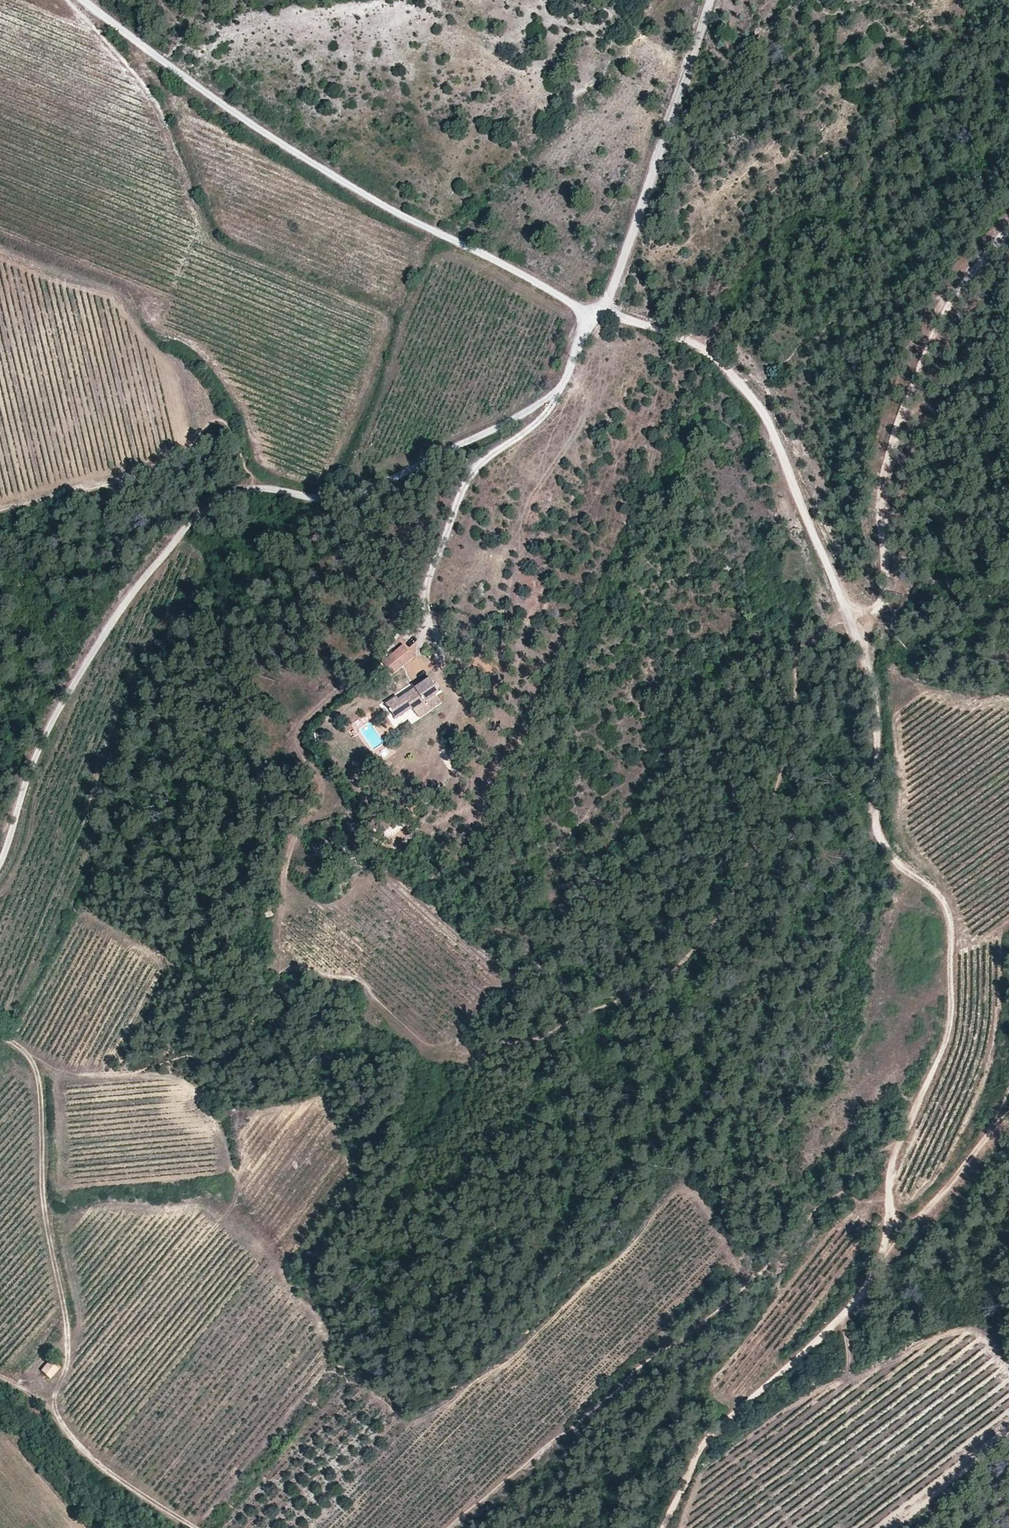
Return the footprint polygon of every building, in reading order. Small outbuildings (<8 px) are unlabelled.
[(404,646),(382,663),(393,677),(415,660),(404,646)] [(425,703),(430,710),(444,700),(439,693),(441,692),(433,679),(401,701),(399,698),(388,705),(400,721),(414,711),(425,703)] [(419,717),(430,710),(425,703),(414,711),(419,717)] [(62,1368),(52,1360),(42,1371),(52,1379),(62,1368)]
